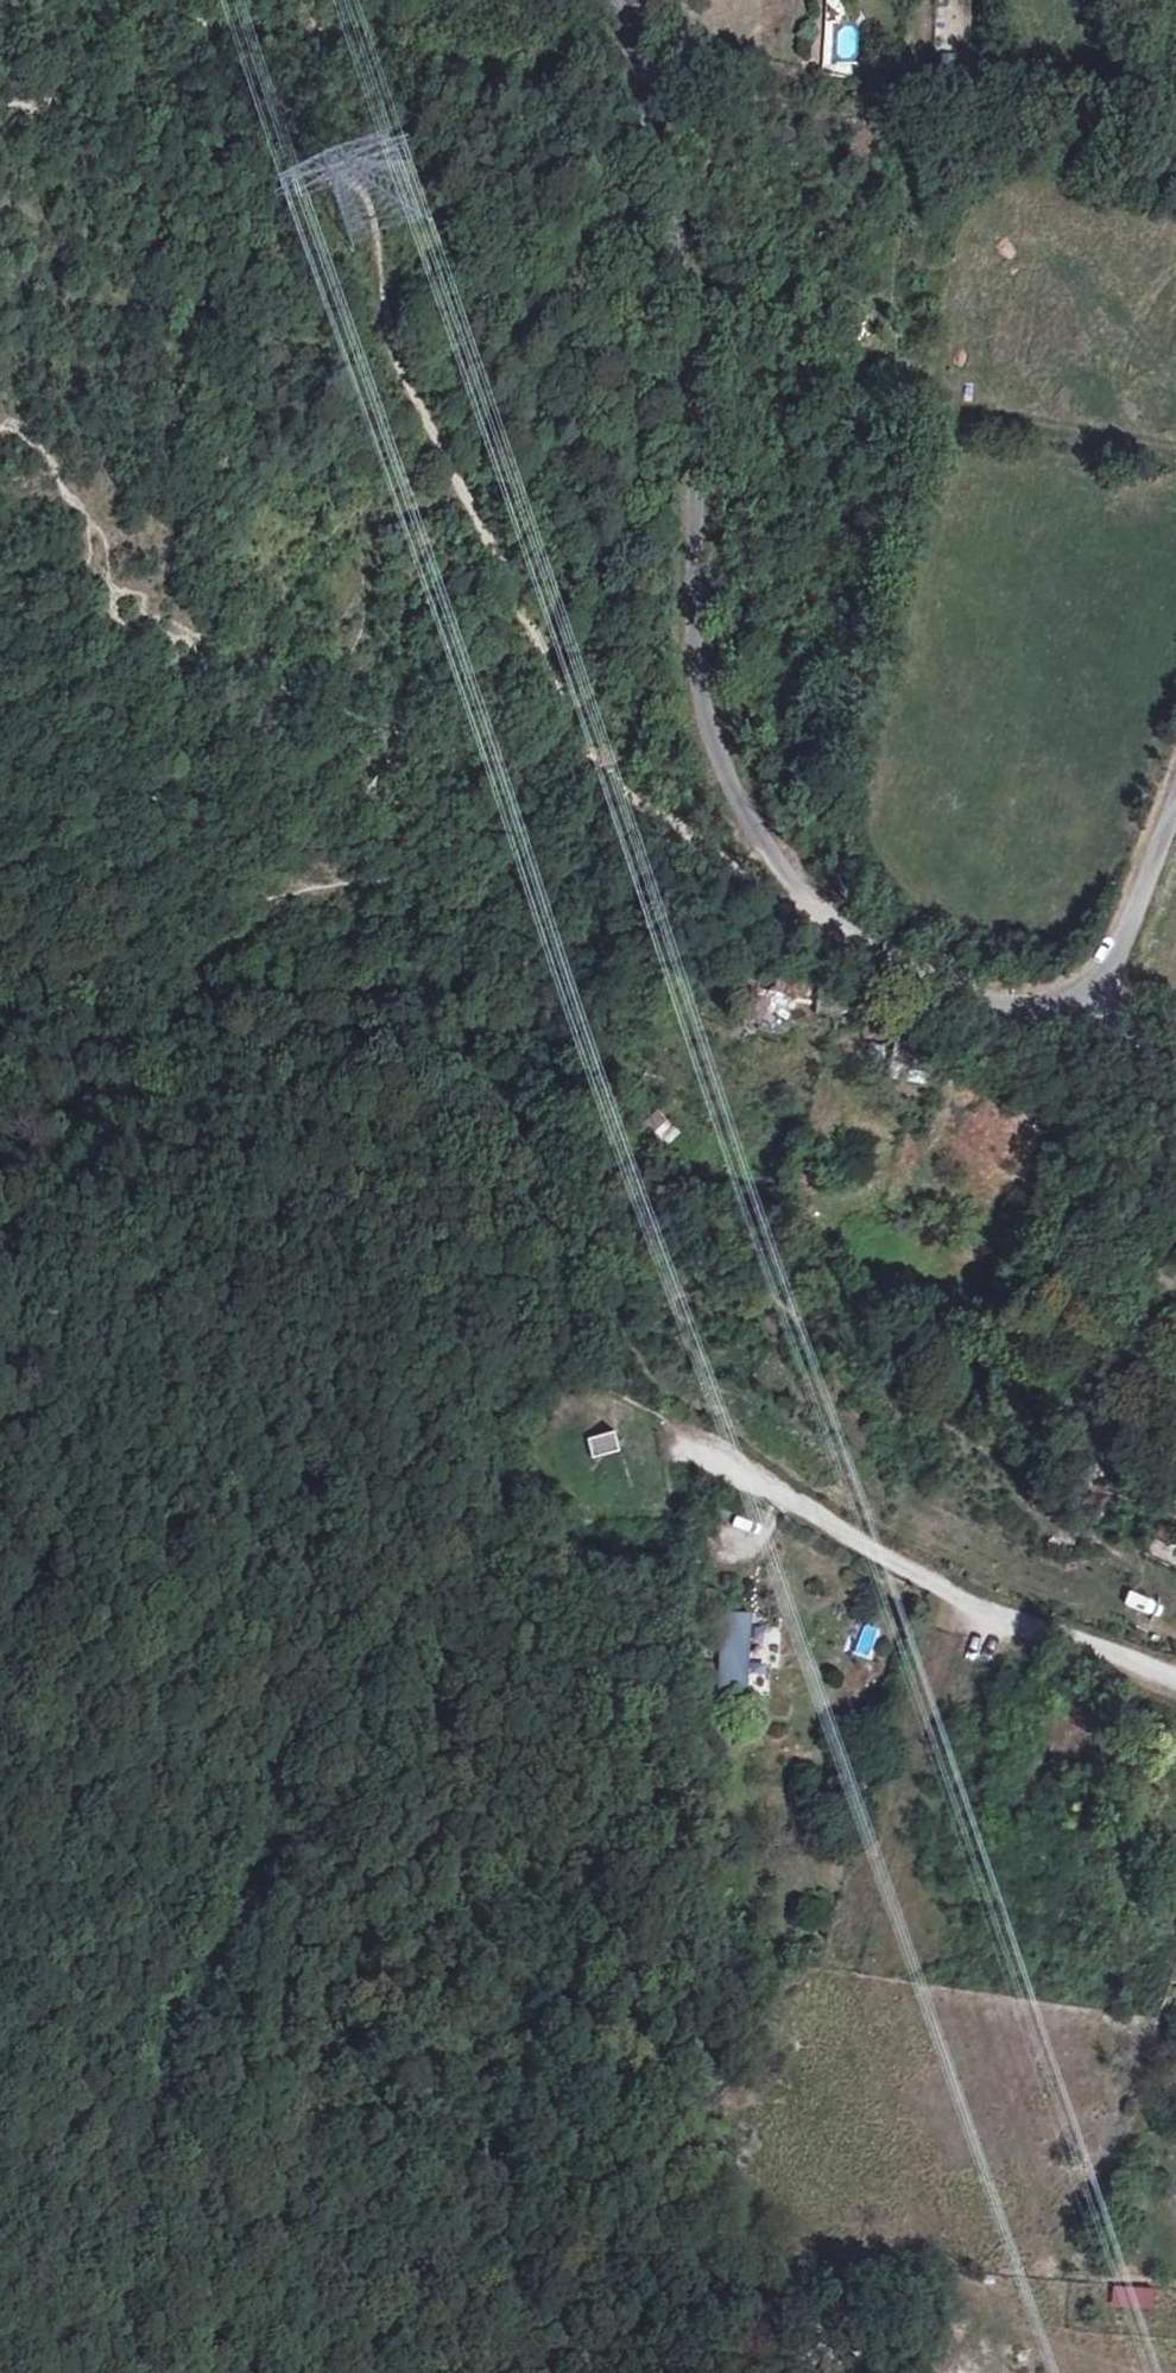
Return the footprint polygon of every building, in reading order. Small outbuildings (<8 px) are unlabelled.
[(789,1044),(794,1028),(786,1026),(798,984),(781,979),(775,995),(761,991),(762,986),(741,979),(737,995),(755,1001),(752,1013),(762,1016),(757,1036),(789,1044)] [(663,1112),(646,1123),(664,1150),(681,1138),(663,1112)] [(861,1623),(853,1648),(867,1652),(875,1627),(861,1623)] [(715,1701),(740,1704),(748,1632),(722,1629),(715,1701)] [(1112,2307),(1154,2309),(1155,2287),(1113,2285),(1112,2307)]
